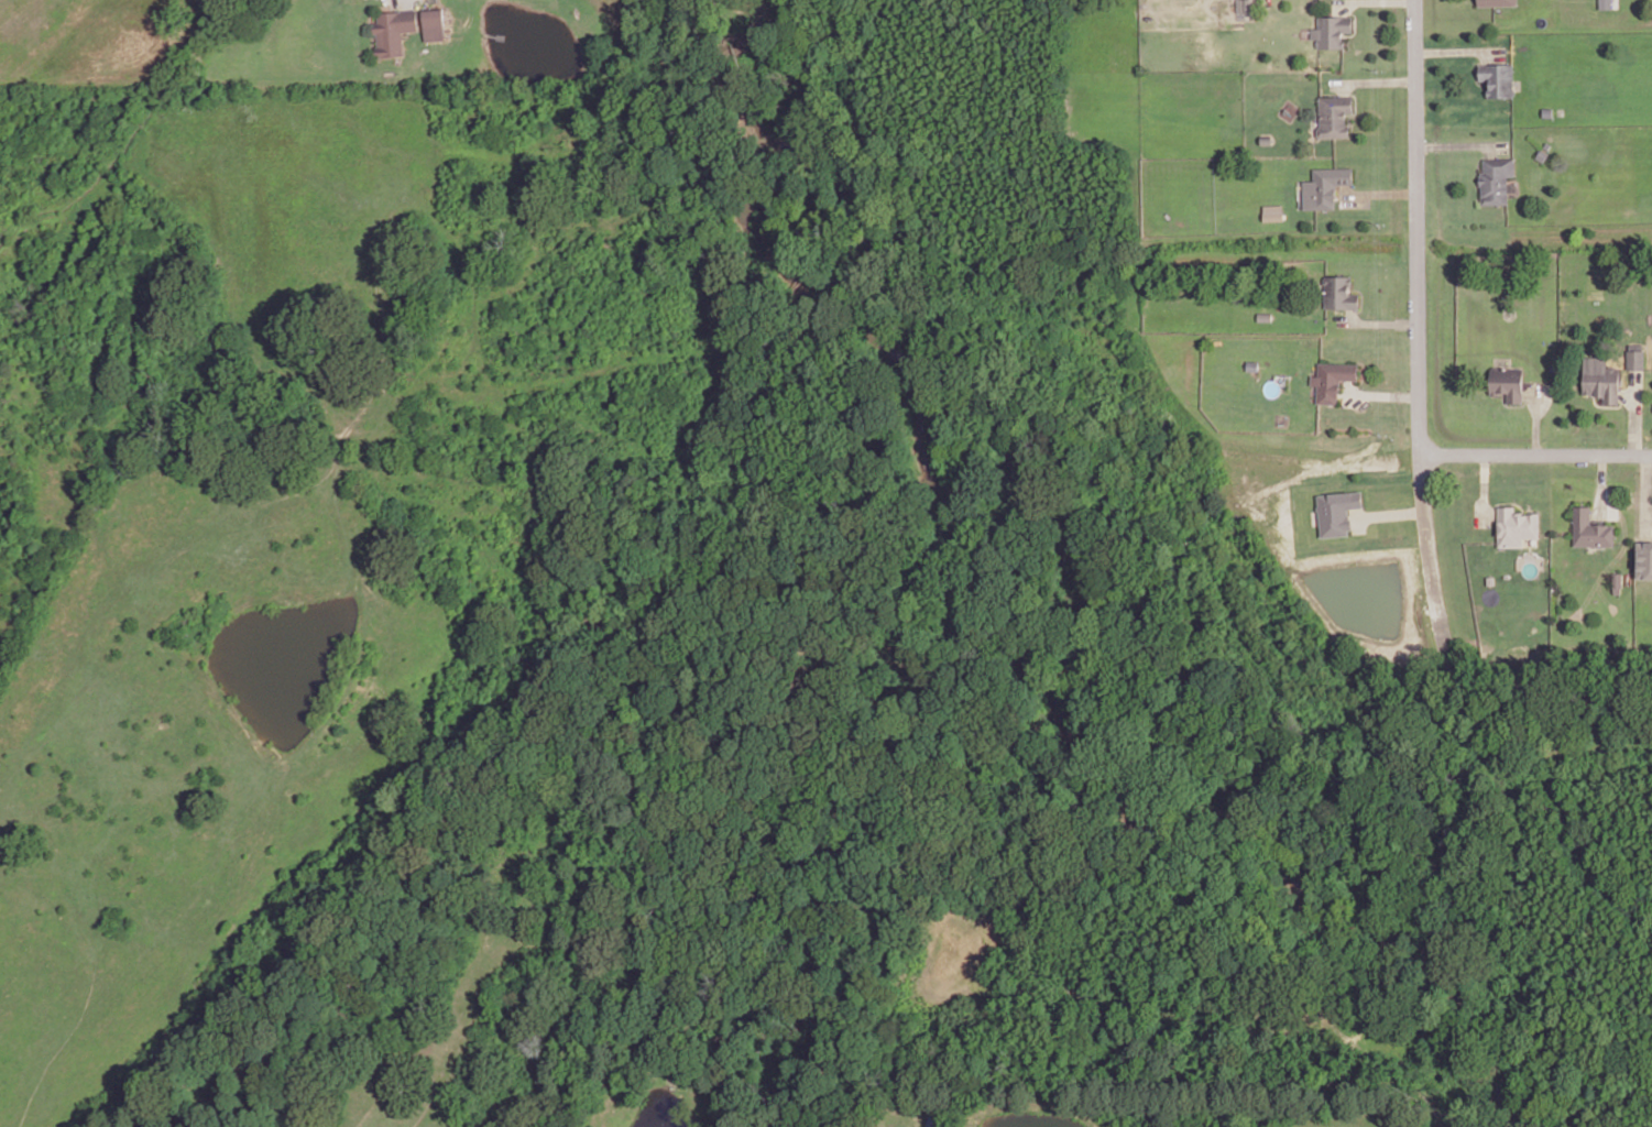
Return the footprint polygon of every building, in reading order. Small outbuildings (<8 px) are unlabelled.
[(1239,11),(1252,10),(1252,0),(1238,0),(1239,11)] [(424,10),(427,40),(447,39),(445,8),(424,10)] [(379,11),(380,21),(374,21),(375,32),(379,32),(380,46),(376,46),(378,55),(404,53),(402,30),(418,29),(417,9),(379,11)] [(1320,14),(1320,26),(1314,26),(1314,36),(1321,36),(1321,46),(1345,45),(1345,29),(1354,29),(1354,14),(1320,14)] [(1477,63),(1513,63),(1513,96),(1486,96),(1486,87),(1488,87),(1488,79),(1477,79),(1477,63)] [(1321,96),(1322,125),(1319,128),(1319,133),(1321,135),(1350,134),(1349,123),(1346,123),(1346,109),(1353,109),(1353,95),(1321,96)] [(1542,107),(1542,116),(1552,116),(1552,107),(1542,107)] [(1536,156),(1543,161),(1547,153),(1541,149),(1536,156)] [(1483,157),(1484,171),(1480,172),(1480,203),(1507,203),(1506,174),(1513,173),(1513,157),(1483,157)] [(1314,167),(1315,179),(1303,179),(1304,207),(1337,206),(1336,182),(1354,182),(1354,165),(1314,167)] [(1265,210),(1265,219),(1284,218),(1284,210),(1265,210)] [(1326,274),(1326,276),(1325,277),(1325,282),(1326,283),(1326,306),(1360,307),(1360,292),(1350,292),(1350,283),(1353,283),(1353,275),(1326,274)] [(1628,349),(1628,368),(1643,368),(1644,349),(1628,349)] [(1585,354),(1584,392),(1591,392),(1591,390),(1596,390),(1596,394),(1604,394),(1604,401),(1618,402),(1619,366),(1616,366),(1615,364),(1610,364),(1608,366),(1606,366),(1607,355),(1585,354)] [(1248,360),(1247,369),(1258,370),(1259,360),(1248,360)] [(1320,361),(1319,401),(1339,402),(1341,378),(1359,378),(1359,362),(1320,361)] [(1489,365),(1489,393),(1499,393),(1499,390),(1508,390),(1507,401),(1522,402),(1523,366),(1489,365)] [(1321,537),(1351,536),(1350,508),(1363,507),(1362,492),(1318,494),(1321,537)] [(1497,504),(1497,546),(1523,546),(1522,536),(1539,536),(1539,512),(1529,512),(1529,514),(1521,514),(1521,511),(1513,511),(1513,504),(1497,504)] [(1575,505),(1574,545),(1613,545),(1613,523),(1589,523),(1589,505),(1575,505)] [(1635,540),(1635,577),(1651,577),(1651,540),(1635,540)] [(1612,571),(1611,586),(1621,586),(1621,571),(1612,571)]
